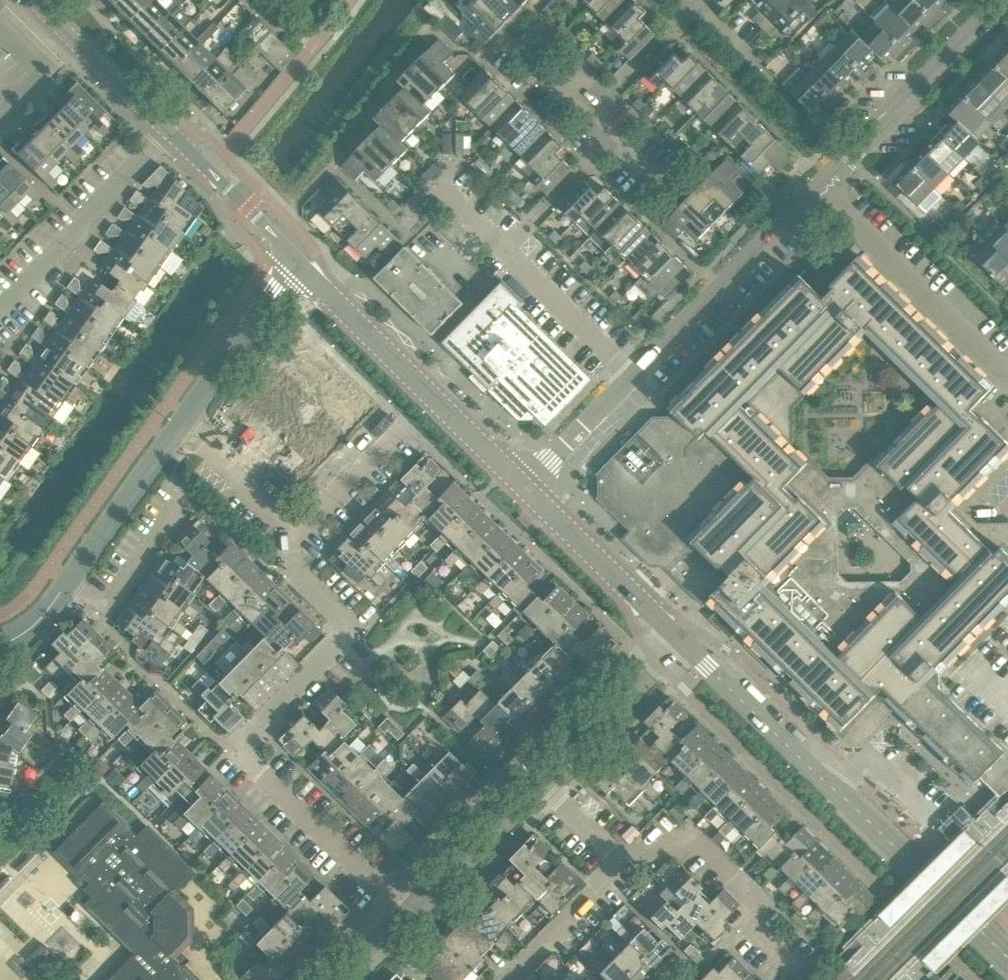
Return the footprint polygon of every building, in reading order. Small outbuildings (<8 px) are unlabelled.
[(150,0),(117,0),(111,5),(128,22),(150,0)] [(167,13),(164,10),(154,0),(150,0),(128,22),(144,38),(167,13)] [(484,0),(478,0),(465,14),(476,25),(467,35),(481,49),(507,22),(484,0)] [(514,0),(484,0),(507,22),(522,7),(514,0)] [(555,11),(563,2),(560,0),(553,0),(549,5),(555,11)] [(627,0),(596,0),(590,7),(605,22),(627,0)] [(647,12),(634,0),(627,0),(605,22),(620,36),(621,37),(639,18),(640,19),(647,12)] [(791,0),(752,0),(762,10),(753,19),(762,28),(791,0)] [(820,12),(812,5),(817,0),(791,0),(762,28),(772,38),(782,28),(793,40),(820,12)] [(915,0),(898,0),(892,6),(889,3),(888,4),(916,31),(923,24),(930,31),(938,23),(915,0)] [(946,0),(915,0),(938,23),(946,14),(939,7),(946,0)] [(916,31),(888,4),(886,1),(871,16),(874,19),(873,19),(908,54),(916,45),(909,38),(916,31)] [(160,53),(183,28),(182,27),(190,19),(178,7),(177,8),(172,2),(164,10),(167,13),(144,38),(160,53)] [(540,13),(546,19),(555,11),(549,5),(540,13)] [(655,34),(640,19),(639,18),(621,37),(620,36),(613,43),(630,60),(655,34)] [(908,54),(873,19),(873,20),(876,23),(862,37),(859,34),(858,35),(886,62),(892,55),(900,62),(908,54)] [(568,29),(560,21),(554,27),(562,35),(568,29)] [(208,38),(216,30),(210,24),(202,32),(208,38)] [(198,43),(195,40),(183,28),(160,53),(175,68),(198,43)] [(577,37),(568,29),(562,35),(571,43),(577,37)] [(886,62),(858,35),(853,30),(838,45),(835,42),(834,43),(869,77),(877,69),(869,61),(876,55),(885,63),(886,62)] [(191,83),(213,58),(200,46),(208,38),(202,32),(195,40),(198,43),(175,68),(191,83)] [(292,55),(280,42),(269,32),(254,47),(277,70),(292,55)] [(444,63),(454,54),(439,40),(414,66),(439,91),(455,75),(444,63)] [(869,77),(834,43),(833,44),(836,47),(823,61),(820,58),(819,58),(846,85),(853,78),(861,85),(869,77)] [(685,63),(684,62),(669,47),(644,73),(660,89),(667,83),(667,82),(685,63)] [(1007,49),(992,64),(1007,79),(1007,51),(1007,49)] [(599,60),(590,51),(585,57),(593,66),(599,60)] [(206,98),(229,74),(226,70),(233,63),(239,68),(240,67),(247,60),(241,55),(233,63),(222,52),(214,59),(213,58),(191,83),(206,98)] [(682,97),(707,71),(691,55),(684,62),(685,63),(667,82),(667,83),(682,97)] [(846,85),(819,58),(818,59),(821,62),(808,76),(805,73),(804,74),(797,66),(796,66),(839,108),(847,99),(839,92),(846,85)] [(607,68),(599,60),(593,66),(601,74),(607,68)] [(248,94),(257,84),(240,67),(239,68),(233,63),(226,70),(229,74),(206,98),(221,113),(244,90),(248,94)] [(992,64),(977,79),(1007,108),(1007,107),(1007,79),(992,64)] [(439,91),(414,66),(398,82),(405,88),(406,88),(425,106),(425,105),(439,91)] [(839,108),(796,66),(781,83),(815,117),(823,109),(830,116),(839,108)] [(476,111),(501,86),(486,70),(460,96),(476,111)] [(697,112),(722,86),(707,71),(682,97),(697,112)] [(1007,108),(977,79),(962,95),(992,124),(1007,108)] [(98,120),(106,112),(76,82),(63,95),(68,100),(59,110),(84,134),(92,126),(101,134),(107,128),(98,120)] [(492,127),(517,101),(501,86),(476,111),(492,127)] [(713,127),(738,102),(722,86),(697,112),(713,127)] [(406,88),(405,88),(391,103),(416,128),(432,112),(425,105),(425,106),(406,88)] [(992,124),(962,95),(946,111),(955,119),(956,119),(971,134),(971,133),(977,139),(992,124)] [(645,104),(636,96),(630,102),(639,110),(645,104)] [(507,142),(532,116),(517,101),(492,127),(507,142)] [(728,142),(753,117),(738,102),(713,127),(728,142)] [(416,128),(391,103),(375,119),(381,126),(382,125),(401,144),(402,143),(416,128)] [(653,113),(645,104),(639,110),(647,119),(653,113)] [(84,134),(59,110),(49,119),(44,114),(39,120),(78,158),(84,152),(75,143),(84,134)] [(523,157),(548,131),(532,116),(507,142),(523,157)] [(743,157),(768,132),(753,117),(728,142),(743,157)] [(977,139),(971,133),(971,134),(956,119),(955,119),(940,135),(964,159),(980,142),(977,139)] [(78,158),(39,120),(34,125),(39,130),(30,139),(55,164),(64,155),(72,163),(78,158)] [(382,125),(381,126),(367,141),(393,166),(409,150),(402,143),(401,144),(382,125)] [(675,134),(667,126),(661,132),(669,140),(675,134)] [(452,143),(451,131),(443,131),(443,143),(452,143)] [(465,143),(465,131),(456,131),(456,143),(465,143)] [(557,154),(564,147),(548,131),(523,157),(537,171),(538,172),(557,153),(557,154)] [(794,157),(768,132),(743,157),(759,173),(771,162),(780,172),(794,157)] [(684,143),(675,134),(669,140),(678,149),(684,143)] [(964,159),(940,135),(925,150),(949,174),(964,159)] [(1007,150),(1007,140),(1006,138),(999,146),(1006,152),(1007,150)] [(55,164),(30,139),(21,149),(16,144),(10,149),(49,187),(55,181),(47,172),(55,164)] [(393,166),(367,141),(342,167),(356,181),(366,171),(377,182),(393,166)] [(452,154),(452,143),(443,143),(443,154),(452,154)] [(465,154),(465,143),(456,143),(456,154),(465,154)] [(711,164),(719,156),(713,150),(705,158),(711,164)] [(949,174),(925,150),(910,166),(934,189),(949,174)] [(573,169),(557,154),(557,153),(538,172),(537,171),(531,178),(547,195),(573,169)] [(702,161),(694,153),(688,159),(696,167),(705,158),(702,161)] [(486,163),(478,155),(472,161),(480,169),(486,163)] [(2,157),(0,159),(0,166),(2,168),(0,170),(0,185),(17,202),(26,193),(35,202),(41,195),(2,157)] [(696,167),(702,173),(711,164),(705,158),(696,167)] [(744,194),(732,182),(742,173),(728,159),(702,185),(728,210),(744,194)] [(434,176),(442,167),(436,161),(428,170),(434,176)] [(495,172),(486,163),(480,169),(489,178),(495,172)] [(202,207),(160,166),(141,185),(145,188),(154,186),(159,189),(150,201),(150,202),(167,214),(161,222),(182,236),(196,217),(192,215),(198,206),(202,208),(202,207)] [(941,196),(934,189),(910,166),(894,182),(925,213),(941,196)] [(990,183),(997,176),(990,169),(983,177),(990,183)] [(434,176),(428,170),(420,178),(426,184),(434,176)] [(334,226),(359,201),(333,175),(319,189),(329,199),(318,211),(334,226)] [(982,191),(990,183),(983,177),(975,184),(982,191)] [(600,195),(584,180),(559,206),(575,222),(600,196),(600,195)] [(0,185),(0,212),(13,224),(18,219),(9,211),(17,202),(0,185)] [(516,193),(508,185),(503,191),(510,199),(516,193)] [(728,210),(702,185),(687,200),(713,225),(728,210)] [(590,237),(597,230),(622,204),(606,189),(600,195),(600,196),(575,222),(590,237)] [(161,222),(167,214),(150,202),(150,201),(135,190),(128,201),(133,204),(142,202),(147,206),(139,217),(138,218),(155,231),(149,238),(170,253),(182,236),(161,222)] [(525,202),(516,193),(510,199),(519,208),(525,202)] [(396,214),(402,208),(393,200),(387,206),(396,214)] [(713,225),(687,200),(662,226),(676,240),(686,230),(697,241),(713,225)] [(959,214),(967,207),(960,200),(953,208),(959,214)] [(350,242),(375,216),(359,201),(334,226),(350,242)] [(613,245),(638,220),(622,204),(597,230),(612,245),(613,245)] [(149,238),(155,231),(138,218),(139,217),(124,207),(116,217),(121,221),(130,219),(135,223),(127,234),(126,235),(143,247),(137,255),(158,269),(170,253),(149,238)] [(952,222),(959,214),(953,208),(945,215),(952,222)] [(749,219),(740,211),(734,216),(743,225),(749,219)] [(0,212),(0,225),(6,231),(13,224),(0,212)] [(401,241),(375,216),(350,242),(366,257),(377,246),(387,256),(401,241)] [(628,260),(653,235),(638,220),(613,245),(612,245),(606,252),(622,268),(628,261),(628,260)] [(1002,224),(998,221),(985,235),(988,238),(987,239),(1007,259),(1007,229),(1002,224)] [(137,255),(143,247),(126,235),(127,234),(112,223),(104,234),(109,237),(118,236),(123,239),(115,251),(114,252),(132,264),(126,272),(146,286),(158,269),(137,255)] [(561,237),(552,228),(546,234),(555,242),(561,237)] [(643,275),(668,250),(653,235),(628,260),(628,261),(643,275)] [(569,245),(561,237),(555,242),(563,251),(569,245)] [(987,239),(986,240),(989,243),(976,257),(973,254),(971,255),(1006,289),(1007,287),(1007,274),(1007,273),(1007,272),(1007,259),(987,239)] [(126,272),(132,264),(114,252),(115,251),(100,240),(92,250),(97,254),(106,252),(111,256),(103,267),(101,266),(100,268),(118,281),(113,287),(134,302),(146,286),(126,272)] [(463,304),(421,262),(406,248),(376,279),(433,335),(463,304)] [(668,250),(643,275),(635,284),(651,300),(659,291),(669,301),(695,275),(668,250)] [(994,543),(985,551),(947,514),(1007,452),(1007,443),(982,417),(981,419),(971,410),(994,387),(860,256),(833,283),(819,268),(806,281),(800,276),(669,409),(675,415),(670,420),(667,417),(653,417),(597,475),(598,476),(599,497),(597,499),(635,537),(634,538),(634,539),(634,541),(634,542),(635,544),(648,556),(668,557),(680,568),(686,573),(686,580),(692,586),(699,586),(711,598),(709,600),(746,637),(745,638),(745,644),(778,676),(784,676),(785,675),(841,730),(843,728),(848,733),(864,732),(891,705),(901,715),(945,758),(972,785),(979,778),(998,797),(999,797),(1006,804),(1007,803),(1007,541),(994,543)] [(591,267),(583,259),(577,265),(585,273),(591,267)] [(600,275),(591,267),(585,273),(594,281),(600,275)] [(134,302),(113,287),(110,292),(92,279),(91,280),(92,282),(84,293),(79,290),(78,280),(73,277),(66,287),(81,298),(98,310),(103,304),(119,316),(120,315),(123,318),(134,302)] [(592,380),(564,352),(520,309),(526,303),(502,280),(440,343),(473,375),(475,373),(489,387),(487,389),(519,420),(532,419),(536,415),(547,426),(592,380)] [(622,297),(614,289),(608,295),(616,303),(622,297)] [(119,316),(103,304),(98,310),(81,298),(72,310),(67,306),(66,297),(61,294),(54,304),(69,315),(86,327),(91,320),(108,333),(108,332),(112,334),(123,318),(120,315),(119,316)] [(652,318),(642,308),(632,318),(637,323),(649,322),(652,318)] [(108,333),(91,320),(86,327),(69,315),(61,326),(56,323),(54,313),(49,310),(42,321),(57,331),(74,343),(79,337),(96,349),(96,348),(100,351),(112,334),(108,332),(108,333)] [(74,343),(57,331),(49,343),(44,339),(42,330),(37,327),(30,337),(45,348),(62,360),(67,353),(87,368),(100,351),(96,348),(96,349),(79,337),(74,343)] [(322,375),(288,341),(275,354),(274,355),(279,359),(279,358),(305,384),(304,385),(308,388),(309,389),(309,388),(322,375)] [(87,368),(67,353),(62,360),(45,348),(37,359),(32,356),(30,347),(26,343),(18,354),(33,365),(50,377),(55,369),(76,384),(87,368)] [(279,358),(279,359),(266,372),(292,398),(304,385),(305,384),(279,358)] [(50,377),(33,365),(25,376),(20,372),(18,363),(14,360),(6,370),(21,381),(38,393),(43,386),(63,401),(76,384),(55,369),(50,377)] [(320,405),(345,379),(332,366),(322,375),(309,388),(309,389),(308,388),(305,391),(320,405)] [(292,398),(266,372),(252,386),(278,411),(292,398)] [(43,386),(38,393),(21,381),(13,393),(8,389),(6,380),(2,376),(0,379),(0,390),(45,423),(49,417),(51,419),(63,401),(43,386)] [(333,418),(359,393),(345,379),(320,405),(333,418)] [(278,411),(252,386),(239,399),(265,425),(278,411)] [(0,390),(0,398),(1,398),(6,402),(0,410),(0,415),(15,426),(10,432),(30,447),(43,429),(41,428),(45,423),(0,390)] [(348,433),(373,407),(359,393),(333,418),(348,433)] [(0,415),(0,440),(3,442),(0,446),(0,451),(19,464),(30,447),(10,432),(15,426),(0,415)] [(7,480),(19,464),(0,451),(0,475),(7,480)] [(439,472),(433,467),(434,466),(423,455),(404,474),(405,476),(402,480),(400,478),(398,480),(414,495),(408,501),(424,517),(423,517),(427,520),(441,505),(435,499),(436,499),(424,488),(439,472)] [(465,499),(464,499),(454,489),(456,487),(451,483),(436,499),(435,499),(441,505),(427,520),(440,533),(441,534),(455,519),(451,514),(465,499)] [(424,517),(408,501),(404,506),(388,490),(387,492),(388,493),(378,503),(377,502),(372,506),(374,508),(375,507),(390,522),(395,516),(410,531),(410,530),(423,517),(424,517)] [(480,513),(479,513),(469,503),(470,501),(466,497),(464,499),(465,499),(451,514),(455,519),(441,534),(440,533),(429,545),(434,551),(443,542),(453,551),(470,534),(465,529),(480,513)] [(410,531),(395,516),(390,522),(375,507),(374,508),(364,518),(363,516),(358,521),(360,522),(360,521),(375,536),(380,531),(398,548),(398,549),(407,558),(412,552),(403,543),(413,533),(410,530),(410,531)] [(494,528),(494,527),(484,517),(485,516),(480,511),(479,513),(480,513),(465,529),(470,534),(453,551),(444,560),(449,565),(458,556),(467,565),(485,548),(480,543),(494,528)] [(208,542),(201,534),(207,528),(198,519),(187,529),(188,531),(178,541),(177,539),(176,541),(190,555),(186,561),(185,563),(203,576),(202,577),(205,580),(220,565),(214,559),(215,558),(203,547),(208,542)] [(360,521),(360,522),(350,532),(348,531),(344,535),(345,537),(346,536),(361,551),(366,545),(384,563),(383,563),(393,572),(398,567),(389,558),(398,549),(398,548),(380,531),(375,536),(360,521)] [(509,542),(508,541),(498,531),(499,530),(495,526),(494,527),(494,528),(480,543),(485,548),(467,565),(458,574),(464,580),(472,570),(482,579),(482,580),(499,562),(494,557),(509,542)] [(346,536),(345,537),(336,547),(334,545),(329,550),(333,553),(327,560),(340,573),(343,570),(355,581),(363,572),(378,587),(384,581),(375,572),(383,563),(384,563),(366,545),(361,551),(346,536)] [(523,556),(513,546),(514,544),(510,540),(508,541),(509,542),(494,557),(499,562),(482,580),(482,579),(473,589),(478,594),(487,585),(496,594),(514,577),(509,571),(523,556)] [(229,574),(245,557),(243,558),(233,548),(235,547),(230,542),(215,558),(214,559),(220,565),(205,580),(219,593),(220,594),(234,579),(229,574)] [(525,586),(540,570),(539,569),(537,570),(527,560),(529,559),(524,554),(523,556),(509,571),(514,577),(496,594),(487,603),(493,608),(501,599),(512,610),(531,592),(525,586)] [(203,576),(185,563),(186,561),(177,555),(172,562),(163,556),(162,557),(164,559),(155,570),(154,569),(150,574),(152,575),(152,574),(169,587),(174,580),(191,593),(191,592),(202,577),(203,576)] [(258,573),(258,572),(248,562),(249,561),(245,557),(229,574),(234,579),(220,594),(219,593),(207,605),(213,611),(222,602),(231,610),(232,611),(249,593),(244,588),(258,573)] [(409,571),(416,578),(426,568),(420,561),(409,571)] [(273,587),(272,587),(262,577),(264,575),(259,571),(258,572),(258,573),(244,588),(249,593),(232,611),(231,610),(222,620),(228,625),(237,616),(247,626),(250,623),(249,622),(263,607),(258,602),(273,587)] [(434,589),(441,582),(431,572),(424,579),(434,589)] [(195,594),(191,592),(191,593),(174,580),(169,587),(152,574),(152,575),(143,587),(142,586),(138,590),(140,592),(140,591),(157,603),(162,597),(182,611),(182,612),(192,619),(197,613),(186,606),(195,594)] [(288,600),(287,601),(277,591),(278,590),(274,585),(272,587),(273,587),(258,602),(263,607),(249,622),(250,623),(263,636),(263,637),(279,621),(274,617),(290,601),(288,600)] [(571,600),(567,597),(566,598),(556,588),(557,587),(556,585),(540,601),(534,594),(531,592),(512,610),(515,613),(527,625),(518,633),(524,639),(536,627),(535,627),(550,612),(555,617),(571,600)] [(140,591),(140,592),(132,603),(130,602),(126,607),(128,608),(129,607),(146,619),(150,614),(170,628),(180,636),(185,630),(174,622),(182,612),(182,611),(162,597),(157,603),(140,591)] [(568,634),(586,615),(582,611),(581,612),(570,602),(572,601),(571,600),(555,617),(550,612),(535,627),(536,627),(549,641),(561,629),(567,635),(568,634)] [(129,607),(128,608),(120,620),(118,619),(115,624),(133,637),(130,641),(144,651),(151,641),(168,653),(173,646),(162,639),(170,628),(150,614),(146,619),(129,607)] [(281,649),(293,637),(298,643),(305,635),(311,641),(321,631),(310,621),(309,623),(299,613),(300,611),(299,610),(283,626),(279,621),(263,637),(263,636),(260,639),(275,654),(281,648),(281,649)] [(80,650),(95,635),(84,625),(86,624),(81,619),(66,635),(62,632),(50,644),(58,653),(44,668),(50,673),(59,664),(69,675),(72,671),(71,671),(86,656),(80,650)] [(207,630),(199,624),(191,636),(198,641),(207,630)] [(595,663),(615,643),(603,632),(602,633),(597,628),(580,646),(568,634),(567,635),(561,629),(549,641),(552,644),(553,643),(568,659),(575,653),(590,668),(592,667),(591,665),(594,662),(595,663)] [(506,646),(513,639),(502,629),(496,636),(506,646)] [(96,666),(112,650),(111,648),(109,649),(99,639),(100,638),(96,634),(95,635),(80,650),(86,656),(71,671),(72,671),(80,679),(79,680),(85,685),(102,668),(101,668),(100,669),(96,666)] [(182,647),(190,653),(198,641),(191,636),(182,647)] [(222,643),(215,636),(205,646),(212,653),(222,643)] [(297,664),(281,649),(281,648),(275,654),(260,639),(246,653),(246,654),(261,668),(266,663),(282,679),(283,679),(281,677),(291,667),(293,669),(297,664)] [(481,651),(488,658),(498,647),(491,640),(481,651)] [(246,653),(235,641),(220,656),(229,665),(247,683),(251,678),(266,693),(267,692),(277,682),(278,683),(282,679),(266,663),(261,668),(246,654),(246,653)] [(580,679),(564,663),(568,659),(553,643),(552,644),(539,657),(539,658),(554,673),(549,678),(564,693),(563,693),(564,695),(569,690),(567,689),(577,679),(579,680),(580,679)] [(195,656),(202,663),(212,653),(205,646),(195,656)] [(564,693),(549,678),(554,673),(539,658),(539,657),(537,654),(527,665),(518,656),(512,661),(521,670),(522,670),(539,687),(534,692),(549,707),(549,708),(550,709),(554,705),(553,703),(563,693),(564,693)] [(247,683),(229,665),(220,656),(214,662),(224,671),(214,680),(233,698),(237,694),(253,709),(254,708),(253,706),(263,696),(264,698),(269,693),(267,692),(266,693),(251,678),(247,683)] [(117,683),(113,679),(111,680),(101,671),(103,669),(102,668),(85,685),(79,680),(62,697),(73,707),(64,716),(69,721),(78,712),(95,694),(101,699),(117,683)] [(459,688),(466,680),(473,687),(483,676),(476,670),(468,677),(462,671),(452,681),(459,688)] [(549,707),(534,692),(539,687),(522,670),(521,670),(512,679),(503,670),(498,676),(507,685),(507,684),(525,702),(520,707),(535,722),(534,722),(536,724),(540,720),(539,718),(549,708),(549,707)] [(47,697),(57,687),(50,680),(40,690),(47,697)] [(244,718),(229,703),(233,698),(214,680),(205,690),(196,681),(190,687),(205,701),(196,710),(209,722),(212,718),(228,734),(233,730),(231,728),(241,718),(243,720),(244,718)] [(130,698),(128,696),(119,688),(120,686),(117,683),(101,699),(95,694),(78,712),(87,721),(78,730),(84,735),(110,708),(115,713),(130,698)] [(359,710),(369,700),(352,684),(346,690),(356,700),(352,704),(359,710)] [(524,733),(534,722),(535,722),(520,707),(525,702),(507,684),(507,685),(497,694),(500,697),(496,702),(511,716),(505,722),(506,723),(521,738),(526,734),(524,733)] [(354,724),(340,710),(345,705),(328,688),(324,693),(325,694),(315,704),(314,703),(312,704),(328,720),(324,724),(339,740),(340,739),(354,724)] [(458,732),(474,716),(478,721),(494,705),(493,704),(478,690),(464,704),(459,699),(442,716),(446,721),(448,719),(458,729),(457,731),(458,732)] [(167,707),(157,697),(159,695),(154,691),(138,707),(144,713),(129,728),(128,727),(117,739),(122,745),(132,736),(142,746),(144,743),(144,742),(159,727),(153,722),(168,707),(167,707)] [(671,730),(686,715),(680,709),(681,708),(670,697),(651,716),(652,718),(648,722),(647,720),(645,722),(651,728),(661,737),(655,743),(672,761),(687,746),(682,741),(671,730)] [(144,713),(138,707),(130,698),(115,713),(110,708),(84,735),(89,740),(97,731),(108,741),(125,724),(128,727),(129,728),(144,713)] [(36,714),(18,701),(5,719),(11,723),(2,735),(1,734),(0,736),(0,741),(1,742),(10,748),(15,752),(14,753),(16,755),(30,735),(24,731),(36,714)] [(492,747),(500,739),(495,734),(506,723),(505,722),(511,716),(496,702),(493,704),(494,705),(478,721),(482,725),(467,741),(468,742),(470,741),(480,751),(479,752),(489,762),(499,753),(492,747)] [(182,721),(172,711),(173,710),(169,705),(167,707),(168,707),(153,722),(159,727),(144,742),(144,743),(152,751),(158,757),(161,755),(175,740),(174,739),(172,741),(169,737),(185,721),(183,719),(182,721)] [(339,740),(324,724),(318,730),(302,715),(301,716),(302,718),(298,722),(297,720),(277,740),(289,751),(290,750),(295,755),(310,740),(322,751),(328,757),(343,742),(340,739),(339,740)] [(687,776),(702,761),(698,756),(713,740),(713,739),(711,741),(701,731),(703,729),(698,725),(682,741),(687,746),(672,761),(687,776)] [(672,761),(655,743),(661,737),(651,728),(641,738),(635,732),(633,734),(635,735),(625,745),(624,744),(620,748),(636,765),(642,759),(660,776),(660,775),(657,773),(670,759),(672,761)] [(188,756),(189,756),(190,755),(186,750),(184,752),(174,742),(175,741),(175,740),(161,755),(158,757),(152,751),(135,768),(146,778),(137,787),(142,792),(151,783),(150,783),(168,765),(173,771),(175,769),(188,756)] [(713,770),(728,754),(727,754),(726,755),(716,745),(717,744),(713,740),(698,756),(702,761),(687,776),(675,787),(681,793),(690,784),(699,793),(718,775),(713,770)] [(52,758),(62,747),(55,741),(45,751),(52,758)] [(10,748),(1,742),(0,742),(0,791),(9,793),(14,767),(7,766),(10,748)] [(357,756),(357,755),(343,742),(328,757),(322,751),(319,754),(306,768),(311,772),(312,771),(322,780),(323,781),(335,769),(337,766),(343,771),(357,756)] [(357,785),(375,768),(374,767),(365,759),(374,749),(368,744),(359,753),(357,755),(357,756),(343,771),(337,766),(335,769),(323,781),(322,780),(321,782),(325,786),(326,785),(337,795),(349,783),(352,780),(357,785)] [(636,765),(620,748),(619,748),(620,750),(611,760),(609,758),(606,762),(623,779),(628,774),(645,791),(644,791),(653,800),(659,794),(650,786),(660,776),(642,759),(636,765)] [(469,783),(478,774),(471,767),(465,762),(462,766),(444,749),(434,759),(425,750),(420,755),(429,764),(447,781),(442,786),(448,793),(457,801),(456,802),(458,803),(462,799),(461,797),(471,787),(472,789),(473,787),(469,783)] [(119,769),(129,759),(122,752),(112,763),(119,769)] [(727,785),(742,769),(742,768),(740,769),(730,759),(732,758),(728,754),(713,770),(718,775),(699,793),(690,802),(696,807),(705,798),(714,807),(714,808),(732,790),(727,785)] [(190,784),(205,769),(200,765),(199,766),(189,756),(188,756),(175,769),(173,771),(168,765),(150,783),(151,783),(160,792),(151,801),(157,807),(166,798),(174,790),(179,795),(189,785),(190,784)] [(386,785),(387,786),(390,783),(380,773),(389,764),(383,758),(374,767),(375,768),(357,785),(352,780),(349,783),(337,795),(335,796),(340,801),(341,799),(351,809),(352,810),(364,797),(367,795),(372,800),(386,785)] [(645,791),(628,774),(623,779),(606,762),(605,763),(606,764),(596,774),(595,773),(591,778),(608,794),(613,789),(639,815),(645,809),(635,800),(644,791),(645,791)] [(429,764),(420,773),(411,764),(405,770),(414,779),(417,782),(418,781),(433,796),(428,801),(434,807),(443,816),(442,816),(443,818),(448,813),(446,812),(456,802),(457,801),(448,793),(442,786),(447,781),(429,764)] [(741,799),(757,783),(756,782),(755,783),(745,774),(746,772),(742,769),(727,785),(732,790),(714,808),(714,807),(705,816),(710,822),(719,813),(728,822),(729,822),(746,804),(741,799)] [(224,791),(223,790),(213,780),(214,778),(210,774),(195,789),(194,790),(192,788),(189,785),(179,795),(182,798),(184,800),(189,805),(181,813),(172,822),(178,828),(188,819),(196,828),(199,826),(214,811),(209,806),(211,804),(224,791)] [(418,781),(417,782),(403,796),(418,811),(413,816),(413,817),(419,823),(429,832),(434,828),(432,827),(442,816),(443,816),(434,807),(428,801),(433,796),(418,781)] [(756,814),(772,797),(771,796),(770,798),(759,788),(761,786),(757,783),(741,799),(746,804),(729,822),(728,822),(719,831),(725,836),(734,827),(743,836),(761,819),(756,814)] [(403,801),(401,799),(387,786),(386,785),(372,800),(367,795),(364,797),(352,810),(351,809),(350,811),(354,815),(356,813),(366,823),(364,825),(366,826),(379,812),(381,810),(387,816),(403,801)] [(238,805),(238,804),(227,794),(229,793),(224,788),(223,790),(224,791),(211,804),(209,806),(214,811),(199,826),(196,828),(188,837),(193,843),(202,833),(211,842),(214,840),(229,825),(223,820),(225,818),(238,805)] [(408,835),(402,828),(413,817),(413,816),(418,811),(403,796),(401,799),(403,801),(387,816),(392,821),(376,837),(378,838),(379,837),(383,841),(382,842),(392,852),(401,861),(406,856),(412,849),(411,848),(417,843),(408,835)] [(781,837),(772,828),(787,812),(786,811),(784,812),(774,802),(775,801),(772,797),(756,814),(761,819),(743,836),(734,845),(740,850),(748,841),(763,856),(781,837)] [(183,964),(181,966),(172,958),(184,945),(191,938),(190,909),(184,903),(172,891),(191,871),(145,826),(135,836),(128,829),(129,828),(102,800),(52,852),(79,879),(81,877),(89,884),(82,891),(89,897),(83,904),(133,953),(106,979),(200,979),(183,964)] [(253,819),(252,818),(242,808),(243,807),(239,803),(238,804),(238,805),(225,818),(223,820),(229,825),(214,840),(211,842),(202,852),(207,857),(217,848),(225,856),(226,857),(228,854),(243,839),(238,834),(240,832),(253,819)] [(680,822),(687,815),(676,805),(670,811),(680,822)] [(940,828),(981,869),(1004,847),(962,806),(955,813),(954,813),(940,828)] [(267,833),(257,823),(258,821),(253,817),(252,818),(253,819),(240,832),(238,834),(243,839),(228,854),(226,857),(217,866),(222,871),(231,862),(240,870),(240,871),(241,871),(243,869),(258,854),(253,848),(254,847),(267,833)] [(630,843),(640,833),(633,826),(623,837),(630,843)] [(802,859),(818,842),(814,839),(813,840),(803,830),(804,829),(802,827),(787,843),(784,840),(781,837),(763,856),(765,858),(774,867),(765,875),(770,881),(779,872),(779,871),(796,854),(802,859)] [(282,848),(281,847),(271,837),(273,836),(268,831),(267,833),(254,847),(253,848),(258,854),(243,869),(241,871),(240,871),(231,880),(237,885),(246,876),(254,885),(255,885),(255,886),(258,883),(272,868),(267,863),(269,861),(282,848)] [(544,879),(532,867),(547,852),(542,847),(543,846),(531,834),(507,859),(524,875),(517,882),(532,897),(535,900),(549,885),(544,879)] [(831,858),(832,859),(833,857),(829,853),(827,854),(817,845),(819,843),(818,842),(802,859),(796,854),(779,871),(779,872),(788,881),(779,890),(785,895),(794,886),(811,868),(816,873),(831,858)] [(272,897),(287,882),(282,877),(290,868),(296,862),(296,861),(286,851),(287,850),(283,846),(281,847),(282,848),(269,861),(267,863),(272,868),(258,883),(255,886),(255,885),(246,894),(251,900),(260,891),(270,900),(270,901),(273,898),(272,897)] [(1004,847),(981,869),(1007,896),(1007,852),(1004,847)] [(845,872),(846,873),(848,872),(843,867),(842,869),(832,859),(831,858),(816,873),(811,868),(794,886),(803,895),(794,904),(799,909),(808,900),(825,882),(831,887),(845,872)] [(524,875),(507,859),(511,864),(505,870),(508,874),(504,878),(497,870),(495,871),(497,873),(487,883),(485,882),(482,885),(498,901),(503,896),(521,914),(522,913),(519,910),(532,897),(517,882),(524,875)] [(310,876),(300,866),(302,864),(297,860),(296,861),(296,862),(290,868),(282,877),(287,882),(272,897),(273,898),(287,911),(302,896),(298,891),(306,883),(313,876),(312,874),(310,876)] [(535,900),(539,904),(536,907),(547,918),(577,887),(572,882),(576,878),(574,877),(573,878),(563,868),(564,867),(560,863),(544,879),(549,885),(535,900)] [(707,904),(695,893),(700,888),(682,870),(673,879),(676,882),(671,888),(668,884),(662,890),(697,925),(712,910),(706,905),(707,904)] [(860,887),(861,887),(862,886),(858,882),(856,883),(846,873),(845,872),(831,887),(825,882),(808,900),(817,909),(808,918),(814,924),(823,914),(840,896),(845,902),(860,887)] [(498,901),(482,885),(481,886),(482,887),(472,897),(471,896),(467,900),(484,916),(490,910),(507,927),(506,928),(515,937),(521,932),(512,923),(521,914),(503,896),(498,901)] [(340,902),(329,891),(328,893),(324,889),(325,887),(324,886),(308,901),(302,896),(287,911),(284,914),(299,929),(304,923),(305,923),(316,912),(325,921),(331,926),(336,921),(337,922),(343,916),(349,910),(340,902)] [(829,939),(855,913),(860,917),(877,900),(872,896),(871,898),(861,887),(860,887),(845,902),(840,896),(823,914),(832,923),(823,933),(829,939)] [(709,944),(728,925),(723,920),(738,904),(737,903),(735,904),(725,894),(726,893),(722,888),(707,904),(706,905),(712,910),(697,925),(696,926),(702,932),(700,934),(709,944)] [(697,925),(662,890),(656,896),(659,899),(654,905),(651,901),(642,911),(660,929),(666,923),(676,933),(674,935),(679,939),(694,924),(696,926),(697,925)] [(245,916),(252,909),(241,899),(235,906),(245,916)] [(507,927),(490,910),(484,916),(467,900),(468,902),(458,912),(457,911),(453,914),(470,931),(475,925),(493,942),(492,943),(501,952),(506,946),(497,937),(506,928),(507,927)] [(220,920),(227,927),(237,916),(231,910),(220,920)] [(307,926),(305,923),(304,923),(299,929),(284,914),(270,928),(269,928),(284,943),(289,938),(293,941),(304,953),(305,952),(315,942),(316,943),(321,939),(307,926)] [(475,925),(470,931),(453,914),(452,915),(454,917),(446,924),(444,923),(432,936),(444,947),(435,956),(423,945),(412,957),(434,978),(437,975),(441,979),(461,979),(471,970),(477,976),(488,965),(479,957),(492,943),(493,942),(475,925)] [(284,943),(269,928),(270,928),(258,916),(252,922),(262,931),(253,940),(252,941),(255,944),(269,958),(269,959),(275,953),(278,956),(292,969),(292,968),(291,967),(301,957),(302,958),(307,953),(305,952),(304,953),(293,941),(289,938),(284,943)] [(672,951),(660,939),(656,943),(639,925),(629,935),(620,927),(614,932),(623,941),(624,941),(642,959),(637,964),(653,979),(657,976),(655,974),(665,964),(667,966),(668,964),(664,960),(672,951)] [(255,944),(252,941),(253,940),(243,931),(238,936),(250,949),(255,944)] [(642,959),(624,941),(623,941),(614,950),(605,941),(600,947),(609,956),(609,955),(628,974),(623,979),(624,979),(650,979),(651,979),(652,979),(653,979),(637,964),(642,959)] [(46,961),(53,955),(42,943),(26,959),(38,971),(47,961),(46,961)] [(699,954),(689,944),(682,951),(693,961),(699,954)] [(290,968),(291,970),(292,969),(285,962),(278,956),(275,953),(269,959),(269,958),(261,966),(256,961),(239,978),(241,979),(268,979),(270,978),(272,979),(278,979),(290,968)] [(609,955),(609,956),(600,965),(591,956),(585,962),(603,979),(604,978),(606,979),(624,979),(623,979),(628,974),(609,955)] [(747,971),(744,968),(742,970),(732,960),(734,958),(732,957),(717,972),(712,967),(699,979),(739,979),(747,971)] [(952,967),(945,974),(950,979),(955,979),(960,975),(952,967)] [(747,974),(748,973),(747,971),(739,979),(753,979),(747,974)]
